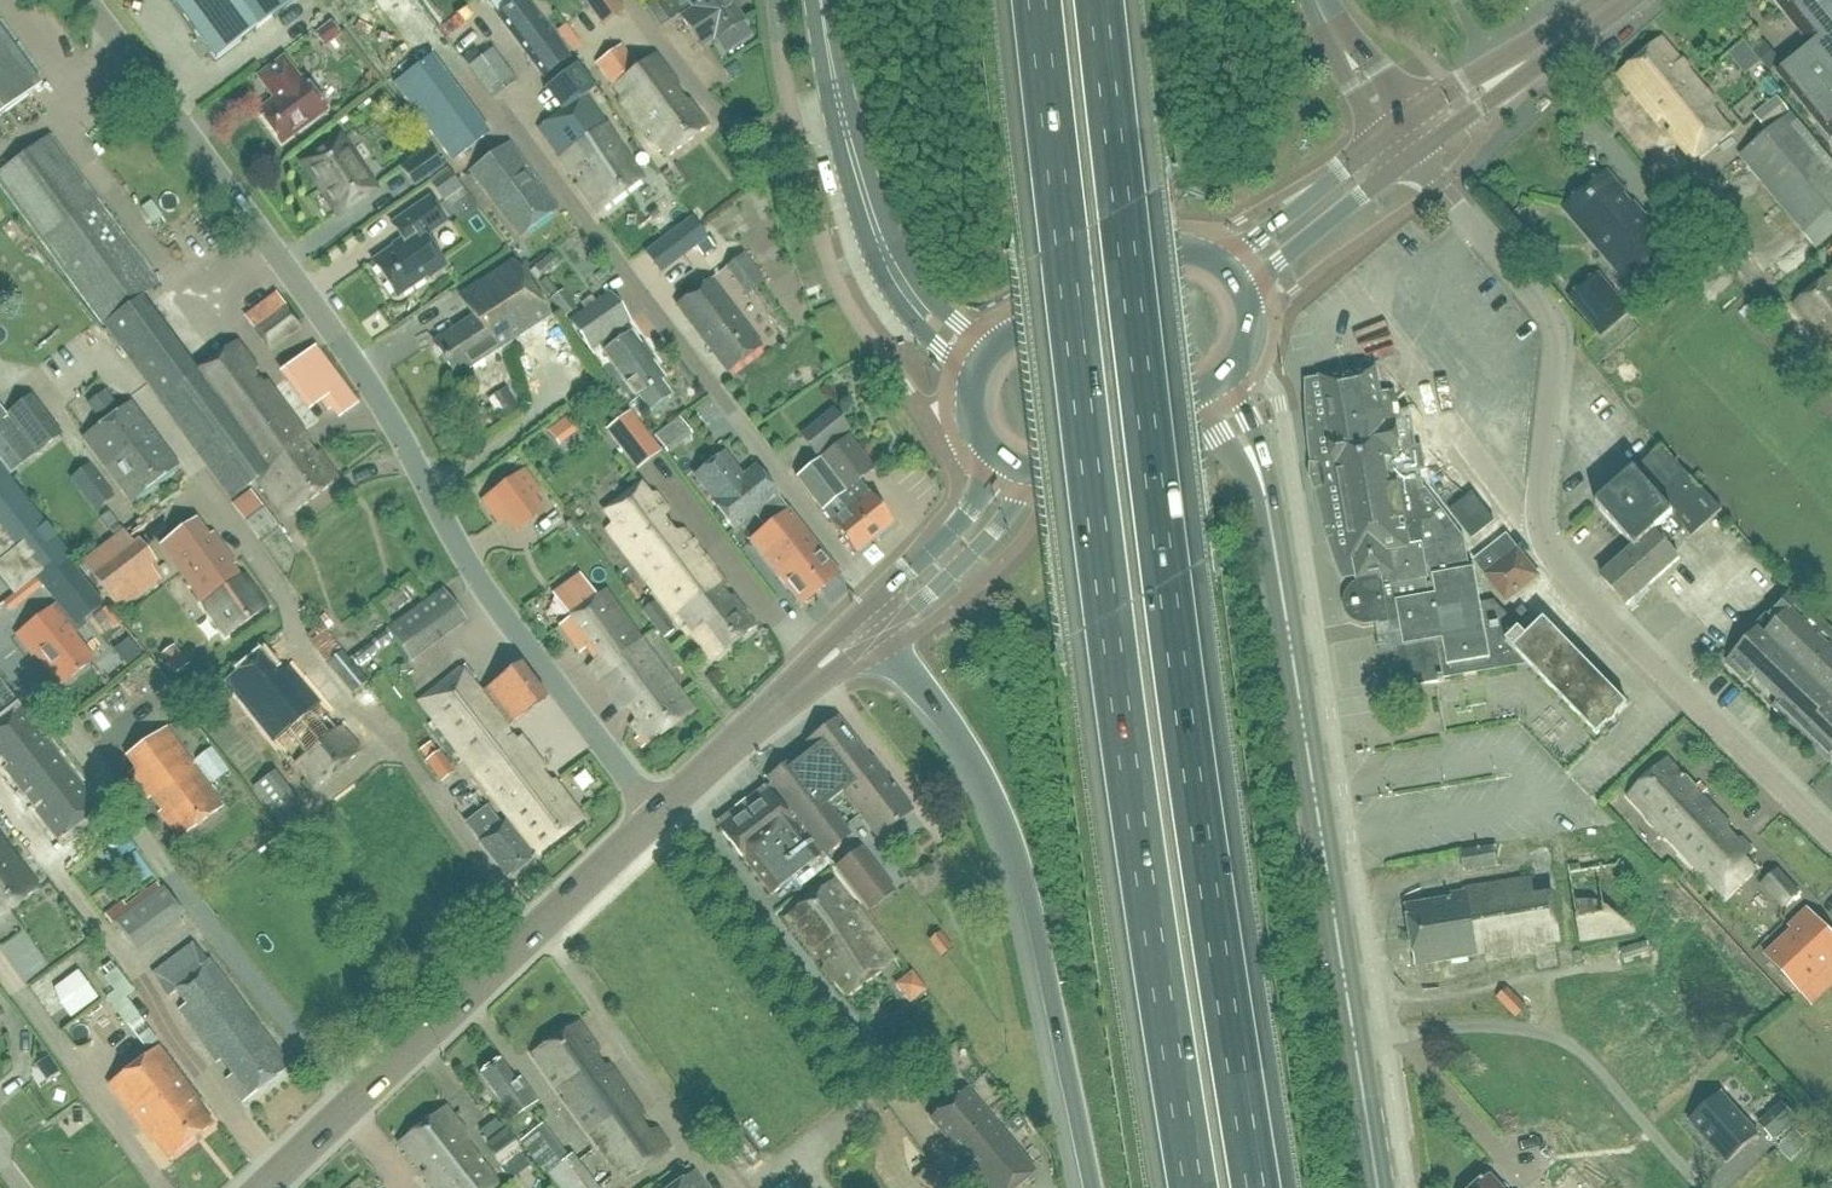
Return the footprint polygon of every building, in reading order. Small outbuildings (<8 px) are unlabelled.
[(215,56),(291,0),(173,0),(215,56)] [(571,57),(527,0),(517,0),(494,18),(542,79),(571,57)] [(599,27),(621,11),(613,0),(580,0),(599,27)] [(725,0),(655,0),(644,7),(657,27),(669,19),(666,15),(685,3),(689,10),(677,18),(698,50),(710,42),(740,23),(725,0)] [(1811,48),(1781,73),(1777,76),(1831,143),(1831,141),(1831,0),(1772,0),(1811,48)] [(1770,45),(1783,34),(1771,21),(1759,32),(1770,45)] [(323,49),(340,36),(330,23),(313,35),(323,49)] [(40,86),(0,31),(0,116),(40,86)] [(1730,132),(1712,111),(1713,101),(1661,40),(1619,76),(1633,94),(1645,108),(1658,123),(1664,118),(1674,130),(1669,134),(1693,163),(1730,132)] [(1752,54),(1769,74),(1782,63),(1765,43),(1752,54)] [(636,68),(620,46),(596,64),(619,98),(619,105),(648,142),(655,143),(665,157),(706,126),(687,102),(682,101),(674,89),(676,84),(654,55),(636,68)] [(491,49),(480,58),(474,49),(461,59),(467,67),(491,100),(516,81),(491,49)] [(299,79),(283,56),(256,76),(273,98),(256,111),(280,144),(325,110),(301,78),(299,79)] [(450,161),(488,133),(431,56),(394,84),(450,161)] [(1772,97),(1781,89),(1769,74),(1760,83),(1772,97)] [(1831,236),(1831,165),(1791,116),(1792,115),(1777,96),(1753,114),(1767,135),(1740,158),(1816,249),(1831,236)] [(562,113),(537,132),(547,145),(555,139),(566,154),(559,160),(597,213),(641,181),(605,126),(583,98),(562,113)] [(336,140),(302,163),(316,183),(319,181),(339,211),(370,190),(336,140)] [(519,237),(557,210),(509,144),(469,172),(519,237)] [(413,189),(443,168),(429,148),(399,168),(413,189)] [(429,184),(431,186),(442,203),(461,190),(448,171),(429,184)] [(1631,206),(1622,196),(1625,193),(1607,172),(1565,207),(1626,277),(1667,242),(1634,204),(1631,206)] [(426,280),(444,268),(422,237),(444,222),(428,197),(389,224),(400,240),(369,261),(395,298),(425,278),(426,280)] [(103,327),(157,284),(96,201),(40,242),(103,327)] [(139,214),(148,230),(160,223),(151,208),(139,214)] [(714,249),(707,240),(707,239),(691,217),(643,253),(659,275),(694,248),(702,258),(714,249)] [(540,278),(557,265),(550,255),(532,267),(534,269),(528,273),(534,280),(539,277),(540,278)] [(453,376),(539,321),(547,316),(512,262),(458,296),(472,319),(432,344),(453,376)] [(603,268),(593,276),(599,284),(609,276),(603,268)] [(751,268),(735,280),(747,296),(763,284),(751,268)] [(1570,299),(1601,334),(1626,312),(1595,277),(1570,299)] [(1829,277),(1794,306),(1831,350),(1831,280),(1829,277)] [(557,293),(546,278),(537,284),(550,299),(549,300),(562,319),(576,309),(562,290),(557,293)] [(726,374),(761,347),(709,280),(675,307),(726,374)] [(588,351),(626,324),(605,296),(568,322),(588,351)] [(271,347),(293,331),(269,299),(247,316),(271,347)] [(669,397),(658,381),(662,379),(629,333),(601,353),(634,398),(636,396),(637,398),(627,405),(637,418),(646,410),(648,412),(669,397)] [(159,402),(231,500),(256,481),(286,519),(338,479),(318,451),(312,455),(303,443),(307,439),(264,384),(261,385),(253,372),(256,368),(237,342),(159,402)] [(343,396),(309,352),(290,365),(279,374),(307,411),(318,402),(329,394),(343,413),(351,408),(343,396)] [(1321,381),(1307,384),(1308,404),(1309,425),(1310,445),(1313,465),(1310,465),(1309,467),(1316,468),(1315,478),(1320,488),(1313,491),(1314,493),(1318,491),(1322,514),(1328,536),(1335,558),(1343,579),(1356,577),(1357,580),(1359,580),(1359,585),(1356,585),(1348,592),(1344,602),(1346,613),(1353,622),(1363,625),(1379,623),(1382,638),(1383,637),(1391,684),(1392,686),(1392,688),(1395,690),(1396,690),(1399,691),(1444,683),(1443,679),(1502,669),(1508,667),(1513,664),(1521,659),(1596,738),(1627,708),(1544,622),(1539,626),(1522,608),(1510,620),(1493,602),(1480,605),(1474,570),(1470,571),(1464,541),(1425,491),(1424,491),(1421,473),(1425,472),(1421,448),(1416,449),(1412,421),(1409,411),(1401,413),(1397,399),(1396,397),(1394,395),(1391,394),(1390,394),(1379,396),(1375,370),(1321,379),(1321,381)] [(500,421),(519,409),(506,388),(487,400),(500,421)] [(2,471),(7,476),(60,435),(30,397),(8,413),(8,414),(4,417),(0,412),(0,469),(2,471)] [(130,501),(178,465),(130,402),(82,439),(130,501)] [(814,458),(849,430),(831,407),(799,435),(814,458)] [(636,471),(660,453),(629,412),(605,430),(636,471)] [(548,432),(557,444),(575,431),(566,419),(548,432)] [(665,451),(680,440),(670,426),(655,438),(665,451)] [(855,554),(893,523),(858,480),(870,470),(845,439),(796,478),(821,509),(820,511),(855,554)] [(1602,580),(1625,606),(1626,607),(1659,578),(1679,560),(1655,532),(1672,517),(1691,539),(1722,512),(1701,490),(1699,491),(1661,448),(1659,450),(1652,456),(1595,506),(1634,549),(1601,578),(1602,580)] [(741,477),(722,453),(693,476),(712,500),(710,501),(733,531),(752,516),(776,497),(753,467),(741,477)] [(95,513),(114,497),(89,465),(68,481),(95,513)] [(68,553),(6,476),(2,471),(0,469),(0,576),(15,595),(35,578),(68,553)] [(540,492),(524,471),(493,493),(509,515),(540,492)] [(603,528),(653,593),(701,555),(683,533),(670,536),(659,524),(667,513),(653,495),(641,500),(632,488),(603,509),(613,521),(603,528)] [(261,510),(248,492),(231,505),(258,542),(276,526),(263,508),(261,510)] [(1472,541),(1495,524),(1472,495),(1449,513),(1472,541)] [(776,497),(752,516),(763,530),(748,541),(798,606),(837,575),(776,497)] [(196,520),(160,546),(226,637),(266,608),(243,577),(240,579),(231,567),(235,565),(212,534),(208,537),(196,520)] [(114,521),(105,527),(114,539),(122,533),(123,532),(114,521)] [(99,550),(82,564),(107,597),(119,612),(157,583),(147,569),(154,564),(137,541),(131,545),(122,533),(114,539),(113,540),(106,544),(99,550)] [(1506,602),(1537,578),(1506,539),(1476,563),(1506,602)] [(73,560),(68,553),(35,578),(56,604),(16,636),(32,657),(35,655),(60,686),(92,661),(71,635),(85,624),(82,621),(102,605),(69,564),(73,560)] [(722,586),(701,555),(653,593),(680,627),(683,631),(685,629),(709,660),(715,655),(752,626),(730,598),(727,600),(719,589),(722,586)] [(604,664),(639,640),(603,591),(591,599),(574,577),(552,593),(569,617),(557,625),(578,653),(585,648),(594,660),(585,667),(594,679),(608,670),(604,664)] [(432,654),(468,627),(440,591),(385,634),(402,656),(394,662),(411,684),(439,662),(432,654)] [(1791,592),(1750,627),(1756,633),(1727,664),(1746,683),(1752,677),(1831,755),(1831,632),(1791,592)] [(662,639),(673,630),(653,603),(641,612),(662,639)] [(92,618),(100,627),(99,628),(105,634),(117,624),(111,618),(109,619),(101,610),(92,618)] [(333,625),(324,613),(319,617),(328,629),(333,625)] [(608,670),(594,679),(617,710),(627,705),(636,717),(630,727),(644,745),(691,711),(639,640),(604,664),(608,670)] [(275,673),(266,663),(278,652),(269,642),(225,680),(305,779),(300,782),(308,792),(312,789),(314,790),(360,752),(339,727),(333,730),(324,719),(328,714),(287,667),(275,673)] [(173,647),(161,656),(174,674),(186,665),(173,647)] [(364,681),(338,648),(324,660),(349,692),(364,681)] [(543,700),(516,665),(478,694),(469,682),(472,679),(466,671),(462,674),(459,670),(418,702),(433,721),(427,725),(456,762),(457,761),(461,758),(537,856),(582,821),(553,782),(547,785),(539,773),(542,768),(519,738),(514,742),(505,730),(543,700)] [(108,691),(121,715),(148,701),(134,676),(108,691)] [(32,807),(57,838),(95,808),(21,713),(0,729),(0,762),(5,769),(4,770),(25,798),(27,796),(34,806),(32,807)] [(811,751),(770,783),(774,788),(824,853),(848,835),(825,805),(841,793),(877,839),(912,811),(870,759),(869,760),(836,718),(805,743),(811,751)] [(221,808),(190,766),(193,764),(165,727),(124,757),(133,769),(128,773),(147,800),(150,798),(160,811),(157,813),(177,840),(221,808)] [(429,743),(419,750),(426,760),(436,753),(429,743)] [(454,773),(439,753),(425,763),(440,784),(454,773)] [(1695,789),(1667,759),(1653,773),(1627,797),(1673,845),(1660,856),(1680,878),(1694,867),(1725,899),(1755,869),(1744,859),(1752,851),(1741,839),(1736,842),(1727,830),(1730,826),(1701,796),(1707,791),(1700,784),(1695,789)] [(273,771),(269,775),(255,785),(251,788),(283,831),(306,814),(273,771)] [(127,810),(137,804),(125,784),(115,790),(127,810)] [(824,853),(774,788),(719,829),(770,895),(807,866),(810,870),(790,884),(794,889),(830,863),(824,853)] [(507,879),(532,859),(505,824),(500,828),(491,816),(470,831),(480,843),(479,844),(507,879)] [(37,889),(0,841),(0,916),(37,889)] [(1464,873),(1499,867),(1496,847),(1461,853),(1464,873)] [(869,910),(892,892),(859,849),(836,867),(869,910)] [(1634,933),(1623,865),(1580,872),(1579,866),(1568,867),(1580,943),(1634,933)] [(1784,907),(1798,894),(1777,871),(1762,884),(1784,907)] [(1452,900),(1405,908),(1415,967),(1485,956),(1486,963),(1534,955),(1533,948),(1560,944),(1553,896),(1534,899),(1531,880),(1463,891),(1463,893),(1451,895),(1452,900)] [(854,909),(833,881),(782,918),(810,955),(816,953),(824,964),(821,969),(829,981),(835,980),(846,995),(851,992),(893,960),(894,960),(855,908),(854,909)] [(154,887),(109,924),(139,959),(183,921),(154,887)] [(1831,962),(1831,937),(1808,912),(1795,924),(1798,928),(1766,958),(1799,993),(1831,962)] [(932,959),(945,954),(939,938),(926,943),(932,959)] [(205,962),(191,945),(150,975),(167,997),(175,992),(184,1005),(177,1010),(216,1064),(220,1061),(231,1075),(225,1079),(242,1104),(289,1069),(208,960),(205,962)] [(145,1050),(157,1041),(125,998),(133,992),(115,969),(103,979),(113,992),(105,999),(111,1007),(145,1050)] [(889,987),(905,1007),(923,992),(907,973),(889,987)] [(29,990),(48,1019),(59,1012),(67,1024),(97,1005),(77,975),(55,990),(47,978),(29,990)] [(1515,1019),(1526,1009),(1507,989),(1496,999),(1515,1019)] [(647,1134),(638,1121),(642,1114),(577,1022),(530,1055),(620,1182),(669,1148),(656,1129),(647,1134)] [(167,1159),(212,1125),(200,1109),(202,1106),(158,1048),(108,1086),(151,1144),(155,1142),(167,1159)] [(937,1081),(953,1070),(943,1056),(927,1068),(937,1081)] [(513,1082),(498,1060),(479,1074),(512,1121),(537,1103),(519,1078),(515,1081),(513,1082)] [(1550,1082),(1509,1118),(1551,1165),(1592,1128),(1550,1082)] [(1033,1172),(965,1091),(930,1120),(957,1151),(954,1153),(983,1187),(1014,1187),(1033,1172)] [(1727,1165),(1758,1136),(1720,1093),(1689,1122),(1727,1165)] [(1771,1140),(1797,1118),(1785,1103),(1759,1126),(1771,1140)] [(499,1184),(466,1143),(463,1130),(444,1107),(398,1143),(433,1187),(434,1187),(440,1185),(442,1187),(494,1187),(499,1184)] [(1025,1125),(1016,1115),(1005,1124),(1014,1134),(1025,1125)] [(541,1125),(518,1141),(546,1177),(547,1176),(557,1187),(597,1187),(571,1154),(567,1158),(541,1125)] [(483,1148),(500,1171),(501,1170),(509,1182),(530,1166),(505,1132),(483,1148)] [(915,1177),(920,1187),(930,1187),(936,1185),(929,1170),(915,1177)] [(693,1173),(672,1187),(703,1187),(693,1173)] [(1490,1176),(1476,1187),(1501,1187),(1490,1176)]
